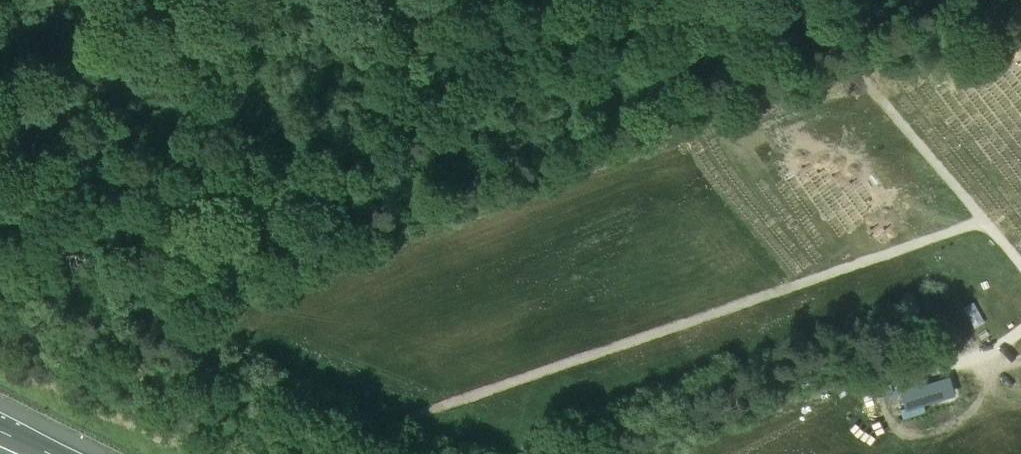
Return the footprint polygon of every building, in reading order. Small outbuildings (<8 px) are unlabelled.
[(918,370),(895,377),(898,387),(921,380),(918,370)] [(883,382),(886,392),(894,390),(891,380),(883,382)] [(947,380),(920,389),(924,400),(951,392),(947,380)]
